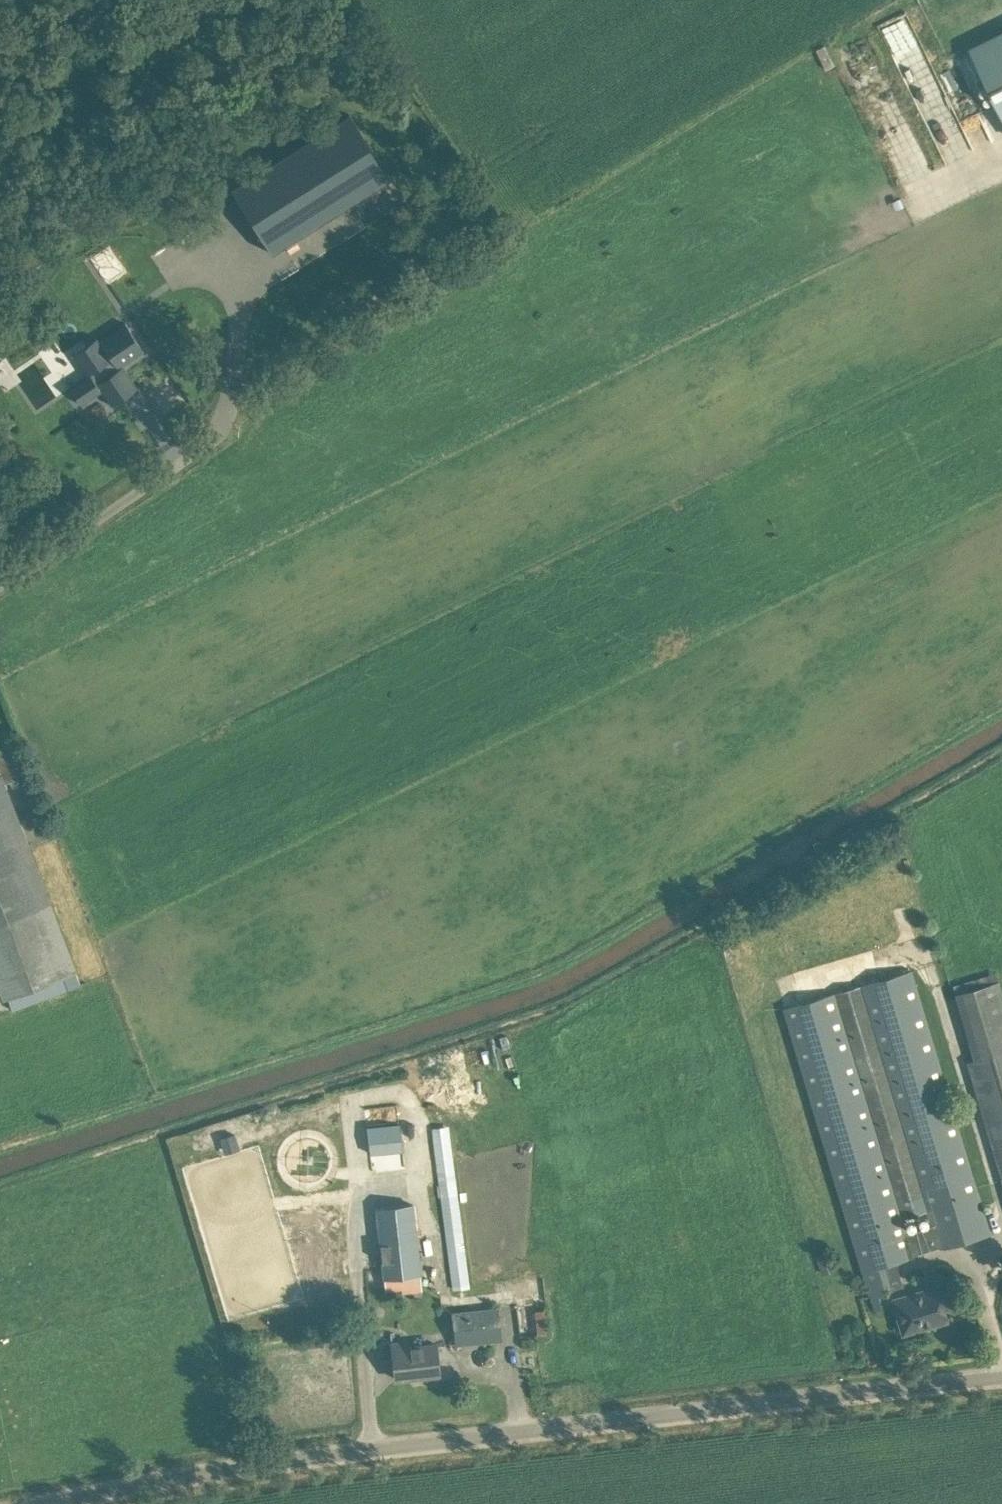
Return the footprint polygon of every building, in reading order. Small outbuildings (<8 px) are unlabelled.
[(1001,108),(1001,32),(972,46),(1001,108)] [(386,172),(346,108),(233,180),(274,243),(386,172)] [(109,248),(94,258),(101,268),(116,258),(109,248)] [(83,378),(70,387),(81,404),(102,390),(111,404),(120,398),(138,386),(123,364),(144,350),(125,322),(99,340),(97,337),(73,353),(87,374),(83,378)] [(4,999),(7,998),(12,1010),(81,984),(56,917),(5,782),(23,775),(12,746),(0,750),(0,990),(4,999)] [(833,993),(785,1007),(797,1049),(856,1243),(872,1295),(878,1293),(891,1289),(903,1285),(895,1261),(913,1256),(912,1254),(939,1246),(939,1247),(989,1233),(983,1213),(912,970),(861,985),(833,993)] [(1000,980),(954,993),(973,1061),(967,1063),(1001,1179),(1001,987),(1000,980)] [(401,1122),(368,1121),(367,1143),(401,1144),(401,1122)] [(431,1124),(452,1288),(470,1286),(448,1122),(431,1124)] [(234,1133),(220,1138),(224,1150),(238,1145),(234,1133)] [(385,1287),(421,1283),(413,1208),(377,1212),(385,1287)] [(902,1333),(947,1320),(937,1285),(892,1298),(902,1333)] [(456,1343),(501,1338),(498,1308),(453,1312),(454,1323),(456,1343)] [(407,1346),(406,1341),(392,1343),(395,1378),(439,1373),(436,1343),(407,1346)]
